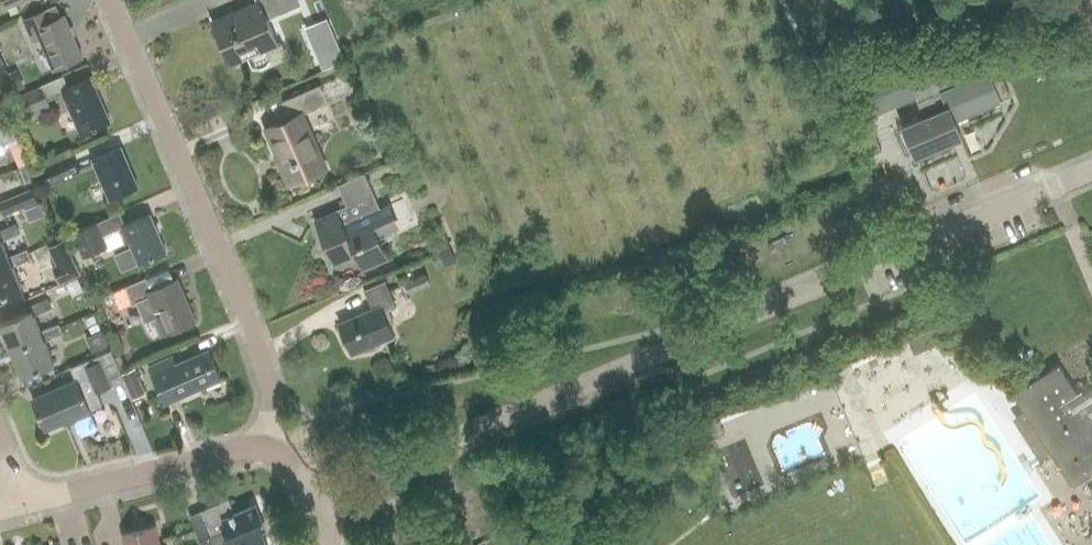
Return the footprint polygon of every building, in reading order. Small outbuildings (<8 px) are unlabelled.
[(6,7),(8,6),(12,14),(20,11),(17,2),(22,0),(4,0),(6,7)] [(291,6),(288,0),(258,0),(258,2),(237,11),(239,15),(212,27),(227,63),(275,42),(265,18),(291,6)] [(51,70),(80,58),(62,15),(46,22),(41,12),(21,21),(30,41),(37,38),(51,70)] [(999,101),(1010,96),(1002,76),(990,81),(987,73),(970,80),(960,58),(908,80),(902,67),(856,87),(868,116),(914,96),(924,118),(902,127),(915,158),(952,142),(940,113),(947,109),(953,121),(999,101)] [(12,90),(22,86),(17,73),(6,77),(12,90)] [(89,78),(69,87),(63,75),(7,99),(19,126),(53,111),(47,97),(60,91),(79,135),(108,122),(89,78)] [(318,84),(288,98),(271,106),(278,122),(265,128),(290,183),(323,168),(299,115),(326,103),(318,84)] [(0,111),(0,130),(9,127),(2,110),(0,111)] [(0,130),(0,145),(20,136),(15,124),(9,127),(0,130)] [(882,149),(871,124),(856,131),(866,155),(882,149)] [(107,201),(137,188),(119,148),(90,160),(107,201)] [(51,184),(80,171),(73,154),(44,166),(51,184)] [(387,259),(377,235),(399,225),(390,204),(379,209),(364,175),(338,186),(346,206),(314,220),(333,265),(355,255),(362,270),(387,259)] [(37,201),(31,188),(0,201),(0,205),(4,215),(37,201)] [(127,243),(129,247),(114,253),(122,270),(164,252),(148,215),(116,229),(123,245),(127,243)] [(82,255),(109,244),(98,219),(72,230),(82,255)] [(8,257),(1,241),(19,233),(15,223),(0,230),(0,267),(10,263),(8,257)] [(447,239),(431,245),(439,268),(455,262),(447,239)] [(0,267),(0,297),(22,288),(12,266),(30,258),(26,249),(8,257),(10,263),(0,267)] [(404,281),(409,292),(430,283),(425,272),(404,281)] [(78,276),(66,282),(72,295),(84,289),(78,276)] [(176,279),(151,290),(145,276),(112,290),(119,306),(136,299),(145,320),(152,317),(160,336),(194,321),(176,279)] [(397,314),(387,288),(383,281),(364,289),(372,309),(339,323),(352,354),(392,337),(385,319),(397,314)] [(11,351),(43,338),(41,332),(34,316),(52,308),(47,298),(29,307),(31,311),(0,324),(0,326),(11,351)] [(43,338),(11,351),(22,376),(53,363),(44,342),(63,333),(59,324),(41,332),(43,338)] [(944,341),(938,325),(908,337),(914,353),(944,341)] [(148,366),(164,403),(220,379),(208,350),(176,364),(172,355),(148,366)] [(96,391),(110,385),(100,360),(86,366),(89,375),(77,381),(76,380),(32,398),(45,429),(71,418),(72,420),(91,412),(84,396),(96,391)] [(1052,454),(1072,485),(1091,472),(1091,412),(1091,413),(1059,363),(1013,393),(1029,419),(1019,426),(1041,460),(1052,454)] [(121,372),(132,397),(146,391),(135,366),(121,372)] [(688,429),(694,444),(724,432),(718,416),(688,429)] [(204,508),(190,514),(203,544),(270,544),(260,522),(265,520),(258,503),(237,511),(231,497),(204,508)] [(155,525),(125,533),(128,544),(160,544),(155,525)]
